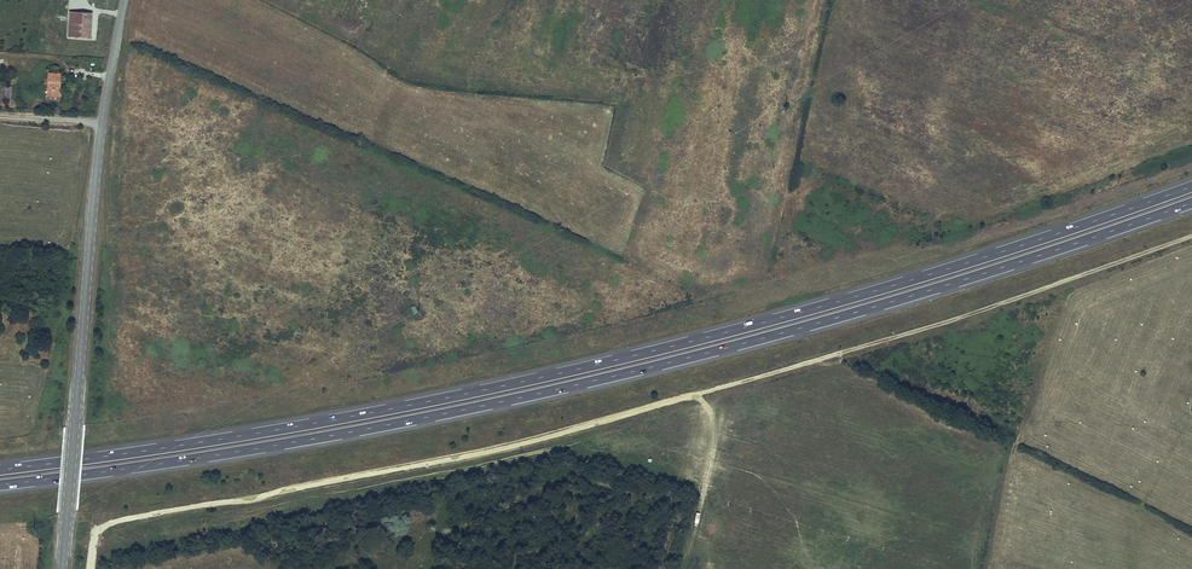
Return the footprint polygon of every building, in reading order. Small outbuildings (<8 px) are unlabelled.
[(72,11),(70,37),(91,37),(93,12),(72,11)] [(44,80),(43,88),(49,88),(49,96),(60,97),(62,75),(50,74),(49,80),(44,80)] [(0,85),(0,92),(0,100),(12,100),(12,85),(0,85)]
